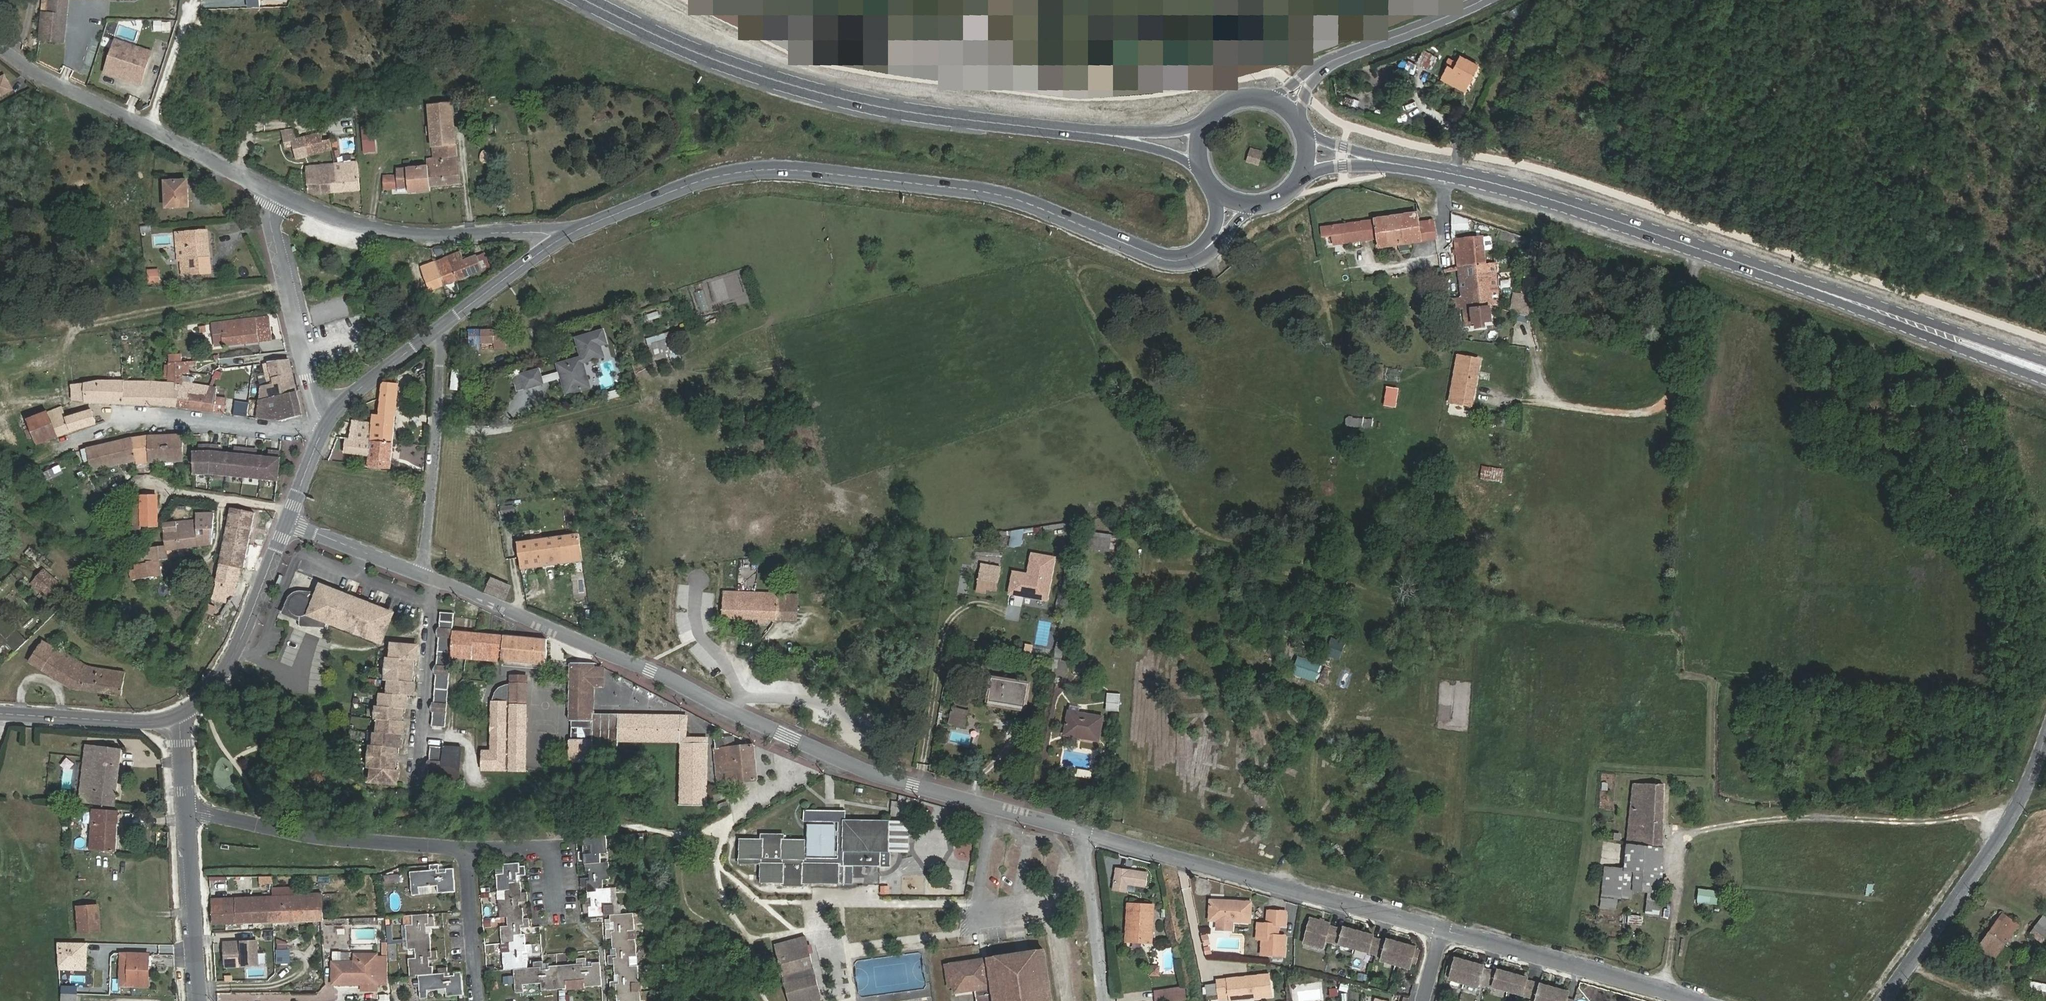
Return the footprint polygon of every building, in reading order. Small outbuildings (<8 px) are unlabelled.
[(43,12),(40,40),(65,41),(69,0),(50,0),(49,12),(43,12)] [(247,8),(260,7),(259,0),(246,0),(247,8)] [(154,20),(153,31),(169,33),(171,22),(154,20)] [(101,73),(140,85),(151,50),(111,38),(101,73)] [(1432,70),(1437,58),(1423,51),(1417,62),(1432,70)] [(1468,85),(1478,65),(1461,56),(1454,70),(1448,66),(1445,73),(1468,85)] [(1465,90),(1468,85),(1445,73),(1442,79),(1465,90)] [(10,88),(3,75),(0,76),(0,94),(10,88)] [(132,96),(128,106),(135,109),(139,99),(132,96)] [(452,103),(429,106),(431,125),(454,122),(452,103)] [(428,166),(431,186),(459,184),(454,122),(431,125),(431,128),(428,128),(429,135),(432,135),(434,158),(428,159),(428,166)] [(362,126),(364,143),(376,142),(374,125),(362,126)] [(281,131),(284,143),(297,140),(294,129),(281,131)] [(297,140),(284,143),(285,147),(293,145),(296,159),(332,149),(329,130),(297,140)] [(378,160),(376,142),(364,143),(359,144),(361,162),(378,160)] [(1247,162),(1258,165),(1262,152),(1250,149),(1247,162)] [(360,190),(358,162),(334,164),(335,175),(328,175),(330,193),(360,190)] [(308,193),(321,194),(330,193),(328,175),(335,175),(334,164),(306,167),(308,193)] [(409,193),(431,191),(431,186),(428,166),(396,168),(397,176),(385,176),(385,189),(409,188),(409,193)] [(166,207),(186,206),(186,199),(188,199),(187,180),(165,181),(166,207)] [(1468,228),(1467,218),(1451,212),(1452,229),(1468,228)] [(1433,220),(1419,222),(1418,213),(1358,222),(1361,241),(1376,238),(1378,247),(1436,239),(1433,220)] [(1361,241),(1358,222),(1340,225),(1343,243),(1361,241)] [(180,275),(211,273),(207,230),(176,233),(180,275)] [(1458,267),(1485,263),(1484,251),(1483,238),(1482,236),(1455,239),(1458,267)] [(1489,238),(1483,238),(1484,251),(1490,250),(1491,248),(1491,239),(1489,238)] [(421,268),(430,291),(482,270),(476,257),(476,256),(464,261),(461,251),(421,268)] [(476,257),(482,270),(491,267),(485,254),(476,257)] [(1458,267),(1463,309),(1490,306),(1489,304),(1487,277),(1496,276),(1495,263),(1485,263),(1458,267)] [(159,266),(147,267),(148,286),(160,285),(159,266)] [(1496,276),(1487,277),(1489,304),(1499,303),(1496,276)] [(1532,296),(1515,294),(1512,312),(1529,316),(1532,296)] [(1463,309),(1465,324),(1491,321),(1490,306),(1463,309)] [(649,320),(659,318),(657,311),(647,313),(649,320)] [(273,339),(270,317),(221,323),(223,345),(273,339)] [(217,346),(223,345),(221,323),(214,324),(217,346)] [(546,325),(534,329),(538,338),(549,333),(546,325)] [(494,348),(506,348),(505,329),(469,330),(469,349),(479,349),(479,343),(494,342),(494,348)] [(469,330),(461,330),(461,349),(469,349),(469,330)] [(674,330),(645,338),(649,361),(678,355),(674,330)] [(557,365),(559,373),(561,373),(562,378),(560,378),(565,396),(581,391),(576,374),(585,371),(583,364),(604,358),(601,346),(607,344),(604,331),(575,339),(581,358),(557,365)] [(1471,405),(1479,360),(1458,356),(1450,402),(1471,405)] [(260,400),(273,397),(296,392),(289,361),(269,362),(270,367),(266,367),(267,370),(264,370),(268,385),(261,386),(260,400)] [(170,363),(170,380),(176,381),(176,371),(182,371),(182,363),(170,363)] [(1383,366),(1375,365),(1373,378),(1382,379),(1383,366)] [(448,390),(457,391),(459,370),(450,369),(448,390)] [(538,370),(520,375),(524,390),(543,385),(542,383),(541,378),(538,370)] [(585,371),(576,374),(581,391),(590,389),(585,371)] [(559,373),(541,378),(542,383),(560,378),(562,378),(561,373),(559,373)] [(192,384),(193,378),(182,376),(181,383),(192,384)] [(160,405),(175,407),(177,407),(179,392),(175,391),(176,384),(151,382),(125,381),(98,382),(85,384),(86,402),(86,403),(144,405),(160,405)] [(190,393),(208,396),(210,387),(207,386),(192,384),(181,383),(176,382),(176,384),(175,391),(179,392),(177,407),(188,408),(190,393)] [(369,441),(391,443),(396,385),(384,383),(382,385),(379,414),(371,414),(371,423),(369,441)] [(86,402),(85,384),(72,386),(73,400),(86,402)] [(188,408),(194,409),(224,414),(226,399),(216,397),(217,388),(210,387),(208,396),(190,393),(188,408)] [(1396,408),(1398,388),(1385,387),(1383,407),(1396,408)] [(620,390),(607,394),(609,400),(622,396),(620,390)] [(279,421),(302,415),(296,392),(273,397),(279,421)] [(18,393),(6,395),(7,400),(7,402),(19,400),(18,393)] [(273,397),(260,400),(257,419),(279,421),(273,397)] [(249,404),(236,402),(234,415),(247,417),(249,404)] [(58,436),(94,424),(93,417),(92,411),(78,415),(77,410),(68,413),(66,407),(63,407),(29,420),(28,419),(21,422),(28,439),(35,436),(38,444),(58,436)] [(354,440),(357,422),(343,419),(341,434),(334,433),(332,437),(341,438),(345,438),(354,440)] [(1372,420),(1347,419),(1347,425),(1371,427),(1372,420)] [(371,423),(357,422),(354,440),(345,438),(344,451),(344,452),(368,455),(369,441),(371,423)] [(90,462),(92,471),(122,464),(136,461),(136,463),(151,462),(183,461),(183,435),(147,436),(131,438),(82,450),(85,463),(90,462)] [(332,437),(331,449),(344,451),(345,438),(341,438),(332,437)] [(391,443),(369,441),(368,455),(367,465),(389,467),(391,443)] [(278,481),(281,452),(272,451),(272,458),(253,456),(254,450),(238,448),(238,455),(219,453),(220,446),(212,445),(203,446),(202,452),(193,452),(193,474),(210,474),(278,481)] [(1487,448),(1486,458),(1493,459),(1494,449),(1487,448)] [(1482,466),(1480,479),(1500,482),(1503,482),(1504,469),(1482,466)] [(1485,489),(1499,491),(1500,482),(1480,479),(1479,489),(1485,489)] [(117,487),(119,495),(128,492),(126,485),(117,487)] [(141,529),(141,526),(156,526),(155,508),(157,508),(157,496),(141,496),(141,506),(133,505),(133,529),(141,529)] [(255,513),(231,508),(220,563),(240,568),(244,569),(255,513)] [(214,513),(196,513),(196,520),(163,523),(165,546),(151,547),(151,551),(146,552),(147,563),(136,565),(136,569),(130,570),(132,580),(157,577),(155,561),(168,559),(167,549),(212,544),(214,513)] [(1092,532),(1090,549),(1109,551),(1112,535),(1092,532)] [(578,533),(516,542),(521,569),(582,560),(578,533)] [(1112,535),(1109,551),(1118,553),(1120,536),(1112,535)] [(1053,560),(1031,556),(1027,577),(1012,574),(1008,595),(1045,601),(1053,560)] [(220,563),(216,581),(229,584),(236,586),(240,568),(220,563)] [(982,564),(978,587),(995,590),(1000,567),(982,564)] [(60,582),(41,568),(30,583),(48,597),(60,582)] [(510,586),(491,578),(486,590),(504,598),(510,586)] [(215,591),(212,599),(217,600),(219,596),(226,598),(229,584),(216,581),(215,591)] [(226,598),(234,599),(236,586),(229,584),(226,598)] [(380,643),(392,614),(319,586),(316,593),(297,592),(291,594),(287,599),(281,615),(299,622),(299,628),(324,629),(327,623),(337,627),(338,624),(373,638),(372,640),(380,643)] [(723,592),(722,618),(755,619),(776,619),(776,617),(781,617),(782,608),(776,608),(777,594),(723,592)] [(798,594),(777,594),(776,608),(782,608),(781,617),(776,617),(776,619),(796,620),(798,594)] [(213,616),(217,607),(210,604),(205,613),(213,616)] [(452,631),(453,613),(440,612),(432,726),(445,727),(450,657),(452,631)] [(16,652),(28,640),(15,627),(12,630),(1,619),(0,620),(0,647),(6,641),(16,652)] [(338,624),(337,627),(372,640),(373,638),(338,624)] [(452,631),(450,657),(483,660),(501,661),(501,660),(503,642),(503,636),(503,635),(452,631)] [(501,660),(546,664),(546,639),(503,636),(503,642),(501,660)] [(1345,644),(1330,637),(1323,656),(1338,660),(1345,644)] [(71,688),(122,696),(125,673),(84,666),(43,641),(29,662),(71,688)] [(1023,651),(1031,652),(1031,643),(1024,643),(1023,651)] [(418,646),(391,644),(390,658),(413,660),(417,660),(418,646)] [(1054,659),(1061,660),(1063,651),(1056,650),(1054,659)] [(1320,664),(1298,656),(1292,673),(1315,682),(1320,664)] [(390,658),(387,657),(386,668),(412,671),(413,660),(390,658)] [(1061,660),(1054,659),(1051,675),(1066,677),(1068,661),(1061,660)] [(571,663),(570,721),(571,721),(592,721),(593,714),(593,686),(603,686),(603,669),(593,669),(593,663),(571,663)] [(412,671),(386,668),(385,680),(389,680),(411,682),(412,682),(412,671)] [(511,684),(527,684),(527,676),(511,676),(511,684)] [(988,701),(1024,707),(1028,684),(992,678),(988,701)] [(411,682),(389,680),(387,694),(407,695),(414,696),(416,682),(412,682),(411,682)] [(510,705),(511,684),(502,685),(497,688),(493,695),(492,702),(506,702),(506,705),(510,705)] [(511,684),(510,705),(524,706),(526,706),(527,684),(511,684)] [(387,694),(380,693),(379,706),(401,708),(403,709),(406,709),(407,695),(387,694)] [(1120,695),(1109,695),(1108,710),(1119,710),(1120,695)] [(510,770),(510,749),(526,749),(527,706),(526,706),(524,706),(510,705),(506,705),(506,702),(492,702),(491,702),(491,751),(483,751),(482,770),(510,770)] [(353,713),(364,714),(365,704),(353,703),(353,713)] [(379,706),(376,706),(375,720),(378,720),(402,722),(403,709),(401,708),(379,706)] [(952,708),(949,724),(964,728),(968,711),(952,708)] [(1065,732),(1080,734),(1080,737),(1098,740),(1102,717),(1079,713),(1068,712),(1065,732)] [(593,714),(592,721),(592,737),(618,738),(618,716),(618,714),(593,714)] [(618,716),(618,738),(592,737),(592,740),(578,739),(578,727),(571,727),(571,739),(570,739),(570,763),(592,763),(592,746),(618,746),(618,739),(680,740),(680,743),(682,743),(681,804),(704,804),(705,738),(685,738),(687,717),(618,716)] [(402,722),(378,720),(377,732),(392,734),(401,734),(404,735),(405,722),(402,722)] [(592,721),(571,721),(571,727),(578,727),(578,739),(592,740),(592,737),(592,721)] [(377,732),(374,732),(373,746),(387,747),(396,748),(400,748),(401,734),(392,734),(377,732)] [(724,737),(714,738),(715,749),(714,749),(718,784),(756,779),(753,745),(725,748),(724,737)] [(81,790),(89,791),(95,745),(86,744),(81,790)] [(79,803),(114,807),(122,749),(95,745),(89,791),(81,790),(79,803)] [(441,780),(458,782),(461,747),(443,745),(443,747),(442,769),(441,780)] [(369,757),(396,759),(396,748),(387,747),(373,746),(370,746),(369,757)] [(442,769),(443,747),(430,746),(427,784),(440,785),(441,780),(442,769)] [(526,749),(510,749),(510,770),(510,771),(526,771),(526,749)] [(396,759),(369,757),(368,768),(371,768),(380,769),(395,770),(396,759)] [(380,769),(371,768),(370,782),(397,784),(398,770),(395,770),(380,769)] [(1076,776),(1090,779),(1092,771),(1077,768),(1076,776)] [(1661,873),(1664,784),(1639,784),(1637,802),(1632,802),(1628,838),(1625,869),(1605,867),(1601,905),(1612,906),(1612,896),(1631,897),(1632,889),(1633,870),(1661,873)] [(716,804),(717,809),(727,805),(725,800),(716,804)] [(118,812),(92,810),(90,851),(116,852),(118,812)] [(889,821),(844,821),(845,814),(805,814),(805,821),(839,821),(839,859),(804,859),(805,841),(783,840),(783,835),(761,835),(761,840),(740,840),(740,863),(761,864),(761,882),(782,883),(782,885),(804,886),(804,883),(852,884),(852,865),(880,866),(891,867),(891,852),(888,852),(889,821)] [(908,852),(908,822),(889,821),(888,852),(891,852),(908,852)] [(835,826),(808,825),(807,855),(834,856),(835,826)] [(961,834),(957,859),(969,861),(974,836),(961,834)] [(585,864),(601,862),(601,854),(608,853),(607,836),(583,837),(583,845),(586,845),(587,851),(578,852),(579,861),(585,861),(585,864)] [(610,879),(608,862),(601,862),(585,864),(585,872),(589,871),(589,878),(581,878),(581,887),(587,887),(587,890),(603,888),(603,880),(610,879)] [(505,891),(511,891),(511,883),(517,883),(517,876),(525,875),(525,866),(519,866),(519,863),(503,864),(503,873),(496,874),(498,892),(505,891)] [(445,872),(440,872),(439,864),(430,865),(430,870),(410,872),(412,895),(420,895),(419,887),(437,886),(438,893),(455,892),(453,868),(445,869),(445,872)] [(1148,874),(1116,869),(1113,890),(1125,892),(1126,883),(1146,886),(1148,874)] [(868,870),(867,881),(877,882),(878,871),(868,870)] [(1649,891),(1659,892),(1661,873),(1633,870),(1632,889),(1649,891)] [(387,891),(395,890),(394,880),(386,880),(387,891)] [(511,891),(505,891),(505,900),(498,900),(499,918),(507,917),(523,916),(523,908),(520,908),(519,902),(528,901),(527,892),(521,892),(521,882),(517,883),(511,883),(511,891)] [(589,917),(605,915),(605,906),(612,906),(610,888),(603,888),(587,890),(587,898),(591,898),(591,903),(583,904),(583,913),(589,913),(589,917)] [(1649,891),(1647,914),(1657,915),(1659,892),(1649,891)] [(272,897),(273,922),(347,919),(346,893),(272,897)] [(1696,894),(1695,903),(1716,904),(1717,896),(1696,894)] [(216,928),(216,925),(250,924),(273,922),(272,897),(212,900),(213,929),(216,928)] [(1232,922),(1251,922),(1251,908),(1251,902),(1210,900),(1209,920),(1218,921),(1218,930),(1232,930),(1232,922)] [(1669,918),(1670,903),(1663,903),(1661,917),(1669,918)] [(1128,904),(1126,942),(1151,943),(1153,905),(1128,904)] [(79,933),(100,931),(98,905),(77,907),(79,933)] [(1268,910),(1268,922),(1285,923),(1285,911),(1268,910)] [(634,913),(610,915),(610,923),(614,923),(614,929),(606,929),(606,938),(612,938),(612,942),(628,940),(627,931),(635,930),(634,913)] [(428,914),(414,915),(413,915),(413,925),(405,925),(407,942),(431,940),(430,933),(427,933),(426,927),(435,926),(434,917),(429,917),(428,914)] [(405,915),(405,925),(413,925),(413,915),(405,915)] [(500,927),(502,944),(510,943),(516,943),(516,935),(522,935),(521,928),(530,927),(529,918),(523,919),(523,916),(507,917),(508,926),(500,927)] [(1330,923),(1310,918),(1304,943),(1323,948),(1325,940),(1382,956),(1381,961),(1410,968),(1411,964),(1415,965),(1419,950),(1415,949),(1416,947),(1387,939),(1386,942),(1373,938),(1373,935),(1344,927),(1343,930),(1329,926),(1330,923)] [(1995,956),(2017,925),(2006,918),(2003,923),(1999,920),(1980,946),(1995,956)] [(2045,935),(2045,930),(2037,923),(2030,934),(2041,942),(2045,935)] [(250,924),(216,925),(216,928),(217,934),(251,932),(250,924)] [(522,935),(516,935),(516,943),(510,943),(510,952),(502,953),(504,970),(513,969),(518,969),(527,968),(527,960),(524,960),(523,954),(532,953),(531,944),(526,945),(525,934),(522,935)] [(776,945),(790,1000),(821,1000),(805,937),(776,945)] [(418,975),(433,974),(433,970),(432,966),(430,966),(429,960),(438,959),(437,950),(431,951),(431,940),(407,942),(407,949),(415,949),(416,958),(408,958),(410,976),(418,975)] [(614,968),(631,967),(630,957),(637,956),(636,940),(628,940),(612,942),(613,949),(616,949),(616,955),(608,956),(608,965),(614,964),(614,968)] [(243,942),(224,943),(226,967),(258,965),(257,941),(248,942),(249,944),(243,944),(243,942)] [(88,943),(57,942),(58,969),(86,971),(88,943)] [(397,960),(395,943),(388,944),(389,960),(397,960)] [(946,965),(950,986),(958,985),(959,992),(975,989),(977,1000),(1052,1000),(1044,949),(946,965)] [(920,955),(903,953),(902,961),(909,962),(908,972),(918,973),(920,955)] [(332,962),(332,984),(377,984),(377,983),(377,980),(377,957),(378,954),(357,954),(357,961),(332,962)] [(130,955),(123,955),(122,984),(129,985),(130,955)] [(145,955),(130,955),(129,985),(147,985),(147,969),(145,969),(145,955)] [(377,980),(377,983),(387,984),(386,957),(377,957),(377,980)] [(592,963),(592,966),(586,966),(585,958),(576,959),(577,964),(557,966),(559,989),(566,989),(566,981),(584,980),(585,988),(602,986),(600,962),(592,963)] [(1451,959),(1447,974),(1451,975),(1450,980),(1478,987),(1480,983),(1537,999),(1536,1000),(1574,1000),(1568,999),(1570,992),(1527,980),(1528,978),(1498,970),(1497,972),(1484,968),(1484,966),(1456,958),(1455,961),(1451,959)] [(541,983),(542,991),(559,989),(557,966),(549,966),(549,969),(544,970),(543,961),(533,962),(534,968),(527,968),(518,969),(513,969),(515,993),(524,992),(523,985),(541,983)] [(616,994),(632,993),(632,983),(639,983),(638,966),(631,967),(614,968),(615,975),(618,975),(618,981),(610,982),(611,991),(616,990),(616,994)] [(1159,966),(1151,966),(1150,975),(1159,975),(1159,966)] [(438,968),(438,973),(433,974),(418,975),(420,998),(428,998),(427,990),(446,989),(446,996),(463,995),(461,972),(454,972),(454,975),(448,976),(447,967),(438,968)] [(1269,974),(1226,979),(1216,981),(1218,997),(1228,996),(1229,1000),(1272,996),(1269,974)] [(77,980),(63,980),(63,994),(76,995),(77,980)] [(566,989),(585,988),(584,980),(566,981),(566,989)] [(2045,992),(2045,984),(2030,980),(2028,987),(2045,992)] [(1154,992),(1155,1000),(1169,1000),(1185,999),(1184,988),(1154,992)] [(640,992),(632,993),(616,994),(617,1000),(641,1000),(640,992)] [(1316,993),(1316,1000),(1327,1000),(1327,993),(1316,993)]
